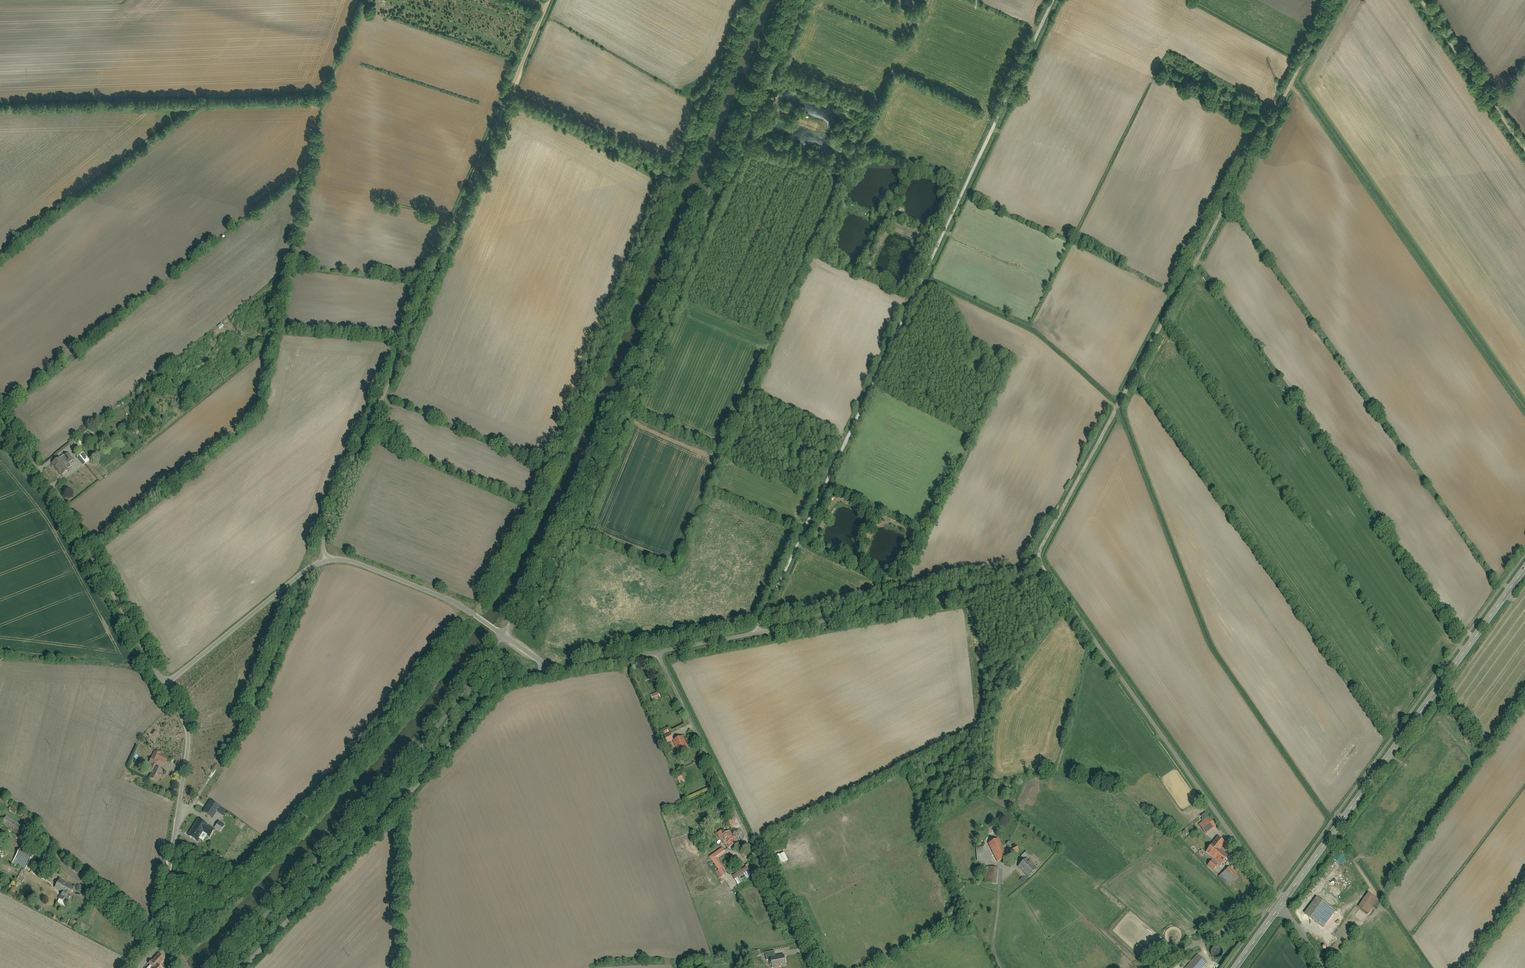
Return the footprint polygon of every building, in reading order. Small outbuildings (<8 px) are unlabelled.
[(76,438),(69,443),(73,449),(80,444),(76,438)] [(84,451),(78,457),(84,465),(91,460),(84,451)] [(69,453),(65,456),(70,463),(74,460),(69,453)] [(60,458),(68,468),(72,466),(70,463),(65,456),(64,455),(60,458)] [(60,458),(53,463),(62,476),(70,471),(68,468),(60,458)] [(659,692),(651,695),(654,701),(661,697),(659,692)] [(670,733),(664,736),(667,742),(673,739),(670,733)] [(683,736),(673,741),(681,757),(691,752),(683,736)] [(169,756),(155,751),(150,763),(153,764),(149,772),(152,773),(149,778),(159,782),(164,770),(157,767),(160,760),(166,763),(169,756)] [(220,806),(211,801),(204,812),(213,818),(220,806)] [(12,805),(8,810),(16,814),(19,809),(12,805)] [(1203,818),(1205,821),(1210,817),(1207,812),(1202,816),(1204,818),(1203,818)] [(36,824),(27,817),(25,815),(22,819),(32,828),(36,824)] [(24,827),(7,816),(2,822),(19,834),(24,827)] [(732,817),(727,819),(731,826),(736,824),(732,817)] [(1205,821),(1200,825),(1207,834),(1217,826),(1210,817),(1205,821)] [(216,829),(198,818),(187,835),(198,842),(204,833),(211,837),(216,829)] [(226,825),(220,822),(216,827),(222,831),(226,825)] [(722,830),(717,833),(721,839),(722,839),(728,848),(738,842),(730,830),(724,833),(722,830)] [(1219,837),(1207,852),(1223,864),(1229,856),(1221,849),(1226,842),(1219,837)] [(1000,839),(990,844),(999,862),(1009,857),(1006,851),(1000,839)] [(1010,849),(1006,851),(1009,857),(1021,852),(1018,845),(1014,847),(1010,849)] [(34,853),(22,847),(13,863),(25,870),(34,853)] [(747,847),(740,852),(743,857),(751,852),(747,847)] [(987,866),(985,847),(977,848),(979,861),(980,861),(980,867),(987,866)] [(726,852),(723,848),(710,856),(719,870),(715,872),(720,879),(726,874),(722,868),(724,867),(718,858),(726,852)] [(1031,856),(1027,851),(1022,856),(1026,860),(1029,858),(1031,856)] [(1338,851),(1333,858),(1342,865),(1347,859),(1338,851)] [(779,854),(774,857),(778,865),(788,860),(784,853),(779,855),(779,854)] [(1026,860),(1020,865),(1030,877),(1038,869),(1029,858),(1026,860)] [(1219,865),(1213,860),(1209,866),(1215,871),(1219,865)] [(746,867),(733,875),(739,884),(752,876),(746,867)] [(1000,868),(988,867),(986,882),(998,883),(1000,868)] [(1231,867),(1220,876),(1229,886),(1240,877),(1231,867)] [(75,887),(61,879),(55,888),(63,892),(59,898),(66,902),(68,899),(70,900),(72,896),(70,895),(75,887)] [(1380,899),(1371,893),(1361,907),(1370,913),(1380,899)] [(1337,910),(1319,898),(1308,914),(1325,926),(1337,910)] [(770,958),(776,957),(774,951),(765,952),(766,960),(771,959),(770,958)] [(160,953),(149,963),(151,965),(154,967),(158,964),(160,965),(166,959),(160,953)] [(1208,962),(1198,953),(1186,967),(1203,967),(1208,962)] [(772,967),(786,965),(784,955),(776,957),(770,958),(771,959),(772,967)]
